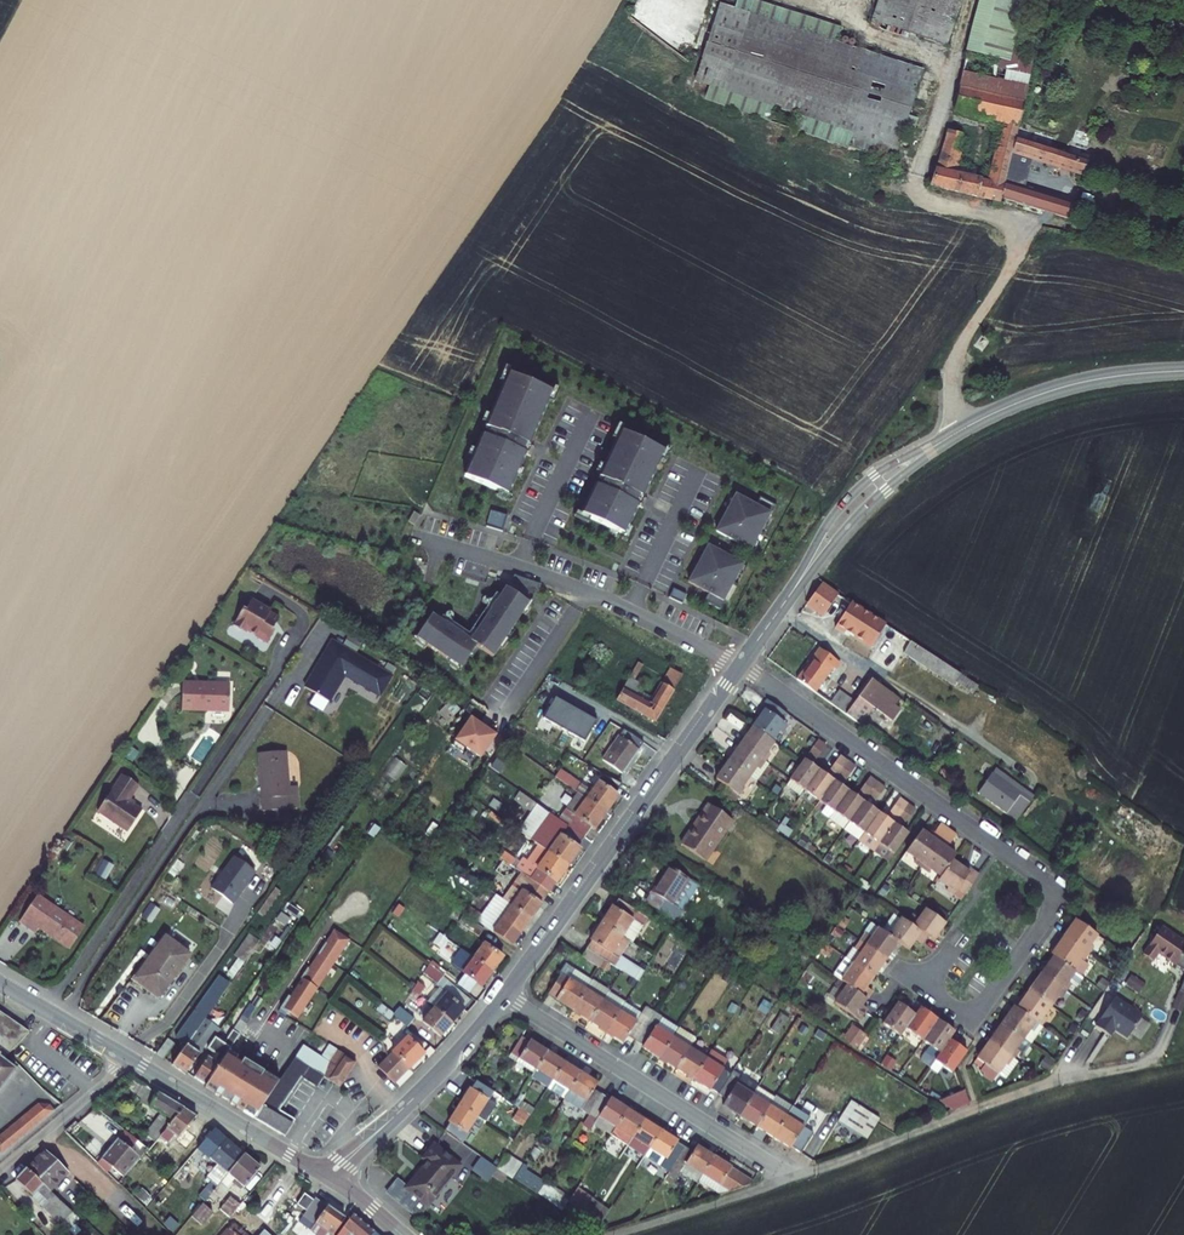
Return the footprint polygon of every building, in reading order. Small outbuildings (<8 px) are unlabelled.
[(854,38),(917,60),(939,0),(867,0),(854,38)] [(917,60),(933,65),(953,7),(945,4),(947,0),(939,0),(917,60)] [(967,81),(1005,92),(1005,94),(1026,102),(1032,63),(1013,56),(1028,0),(982,0),(966,59),(967,81)] [(747,20),(743,35),(752,38),(791,51),(829,63),(834,49),(747,20)] [(752,38),(743,35),(717,111),(725,114),(752,38)] [(791,51),(752,38),(725,114),(765,127),(791,51)] [(791,51),(765,127),(880,165),(907,89),(829,63),(791,51)] [(996,129),(980,186),(952,178),(964,143),(947,137),(928,194),(994,210),(997,200),(1003,182),(1010,156),(1015,139),(1026,102),(1005,94),(1005,92),(967,81),(954,118),(996,129)] [(913,91),(907,89),(880,165),(887,168),(913,91)] [(1087,161),(1015,139),(1010,156),(1030,161),(1082,177),(1087,161)] [(1010,156),(1003,182),(1023,188),(1030,161),(1010,156)] [(1003,182),(997,200),(1068,221),(1073,204),(1023,188),(1003,182)] [(546,399),(503,380),(478,433),(483,435),(480,443),(475,441),(456,482),(499,501),(518,461),(514,460),(519,450),(522,452),(546,399)] [(655,462),(614,441),(591,487),(595,489),(592,496),(587,494),(573,523),(615,543),(629,515),(624,513),(629,503),(633,506),(655,462)] [(514,460),(518,461),(523,463),(527,454),(522,452),(519,450),(514,460)] [(624,513),(629,515),(633,518),(638,508),(633,506),(629,503),(624,513)] [(747,516),(726,505),(706,542),(741,561),(746,552),(760,526),(762,528),(768,517),(751,508),(747,516)] [(500,517),(484,512),(478,528),(495,533),(500,517)] [(403,514),(397,523),(403,527),(409,518),(403,514)] [(746,552),(741,561),(745,563),(750,554),(746,552)] [(700,554),(679,591),(699,602),(694,611),(711,619),(717,609),(715,608),(729,583),(734,573),(700,554)] [(738,576),(734,573),(729,583),(733,585),(738,576)] [(511,577),(505,585),(528,600),(537,585),(511,577)] [(832,584),(826,580),(810,602),(828,614),(844,592),(832,584)] [(525,604),(502,590),(481,622),(477,619),(473,625),(477,628),(468,641),(467,640),(465,642),(455,635),(456,634),(451,631),(454,627),(447,622),(443,628),(427,617),(413,640),(458,670),(473,647),(489,658),(525,604)] [(676,606),(663,600),(658,609),(671,615),(676,606)] [(893,627),(858,602),(837,633),(872,658),(893,627)] [(240,614),(231,631),(243,638),(245,636),(266,648),(273,636),(271,634),(277,623),(267,618),(269,616),(249,605),(243,616),(240,614)] [(300,672),(292,687),(317,701),(332,673),(368,693),(379,673),(318,640),(304,666),(305,667),(302,673),(300,672)] [(968,679),(918,644),(910,655),(961,690),(963,686),(968,679)] [(815,651),(798,674),(796,677),(818,693),(837,666),(815,651)] [(659,687),(671,694),(677,685),(664,678),(659,687)] [(889,689),(875,679),(859,701),(843,690),(833,705),(862,726),(875,708),(889,689)] [(968,679),(963,686),(980,698),(985,690),(968,679)] [(641,695),(626,688),(616,706),(654,726),(671,694),(659,687),(648,708),(637,702),(641,695)] [(229,692),(182,689),(180,717),(204,719),(205,714),(228,715),(229,692)] [(897,708),(903,699),(889,689),(875,708),(894,722),(902,711),(897,708)] [(586,718),(554,700),(542,721),(583,744),(596,721),(587,716),(586,718)] [(782,723),(788,715),(768,701),(757,717),(761,720),(755,728),(774,741),(785,725),(782,723)] [(468,719),(450,747),(461,754),(465,749),(479,758),(495,734),(486,728),(485,730),(468,719)] [(765,762),(778,744),(774,741),(755,728),(743,745),(765,762)] [(643,744),(623,730),(602,760),(622,773),(643,744)] [(822,744),(807,765),(794,783),(788,791),(801,801),(823,771),(816,766),(829,749),(822,744)] [(730,762),(753,779),(763,786),(775,769),(765,762),(743,745),(730,762)] [(282,759),(255,761),(257,820),(291,818),(290,794),(283,794),(282,759)] [(394,776),(396,769),(402,771),(405,763),(391,759),(387,774),(394,776)] [(830,776),(823,771),(801,801),(816,812),(837,782),(850,764),(843,759),(830,776)] [(723,785),(739,795),(740,797),(753,779),(730,762),(717,780),(723,785)] [(832,823),(854,794),(845,788),(858,770),(850,764),(837,782),(816,812),(832,823)] [(574,791),(579,782),(559,769),(553,778),(574,791)] [(995,771),(992,775),(1021,798),(1025,794),(995,771)] [(602,775),(586,798),(607,812),(618,797),(615,795),(621,787),(602,775)] [(977,794),(1016,825),(1034,801),(1025,794),(1021,798),(992,775),(977,794)] [(123,780),(97,818),(128,839),(140,820),(127,812),(140,792),(123,780)] [(860,798),(854,794),(832,823),(846,833),(867,804),(870,800),(880,786),(873,781),(860,798)] [(723,785),(717,793),(732,804),(739,795),(723,785)] [(886,791),(880,786),(870,800),(876,804),(886,791)] [(566,825),(585,838),(592,827),(594,829),(607,812),(586,798),(566,825)] [(870,800),(867,804),(873,808),(876,804),(870,800)] [(875,854),(896,825),(899,821),(909,808),(902,803),(890,820),(882,814),(860,844),(875,854)] [(566,825),(537,804),(518,832),(548,853),(567,867),(580,849),(577,848),(585,838),(566,825)] [(860,844),(882,814),(873,808),(867,804),(846,833),(860,844)] [(714,851),(732,825),(704,806),(692,823),(696,826),(681,848),(701,862),(710,849),(714,851)] [(909,808),(899,821),(906,826),(916,813),(909,808)] [(783,827),(769,817),(763,826),(777,836),(783,827)] [(899,821),(896,825),(903,830),(906,826),(899,821)] [(875,854),(888,864),(910,835),(903,830),(896,825),(875,854)] [(923,867),(948,832),(940,826),(930,840),(922,834),(907,855),(915,861),(913,864),(921,869),(923,867)] [(951,864),(955,858),(945,851),(955,838),(948,832),(923,867),(921,869),(928,875),(930,872),(939,879),(951,864)] [(67,858),(58,853),(50,866),(58,871),(67,858)] [(524,873),(548,891),(555,882),(556,883),(567,867),(548,853),(537,869),(526,861),(519,870),(524,873)] [(956,892),(961,895),(975,877),(962,867),(959,870),(951,864),(939,879),(936,883),(953,896),(956,892)] [(698,891),(669,871),(646,904),(671,921),(677,913),(681,916),(698,891)] [(503,902),(529,920),(540,904),(548,891),(524,873),(503,902)] [(477,924),(508,947),(517,935),(518,936),(529,920),(503,902),(496,897),(477,924)] [(647,918),(637,911),(618,898),(601,924),(620,936),(631,920),(641,927),(647,918)] [(38,904),(21,930),(37,941),(41,934),(70,953),(83,933),(38,904)] [(906,917),(900,925),(920,939),(926,944),(940,924),(920,909),(911,921),(906,917)] [(677,913),(671,921),(677,926),(683,918),(681,916),(677,913)] [(460,927),(476,939),(481,932),(466,920),(460,927)] [(631,920),(620,936),(627,941),(630,944),(641,927),(631,920)] [(881,937),(890,944),(902,952),(909,943),(915,947),(920,939),(900,925),(893,920),(890,924),(881,937)] [(1067,920),(1054,937),(1079,956),(1085,948),(1080,945),(1087,935),(1067,920)] [(881,937),(890,924),(885,921),(876,932),(881,937)] [(601,924),(584,949),(603,961),(620,973),(635,983),(641,973),(617,958),(627,941),(601,924)] [(1159,929),(1141,956),(1152,963),(1157,955),(1176,968),(1183,956),(1183,946),(1159,929)] [(859,933),(851,943),(877,962),(890,944),(881,937),(876,932),(872,930),(866,938),(859,933)] [(288,1016),(298,1023),(349,944),(334,934),(308,973),(307,972),(300,983),(301,984),(290,1001),(288,1000),(280,1013),(288,1017),(288,1016)] [(1041,954),(1044,956),(1069,975),(1081,958),(1079,956),(1054,937),(1041,954)] [(161,1003),(190,959),(165,942),(135,986),(161,1003)] [(485,943),(474,958),(492,972),(503,957),(485,943)] [(852,958),(846,967),(864,981),(877,962),(851,943),(845,952),(852,958)] [(580,956),(598,968),(603,961),(584,949),(580,956)] [(455,966),(481,986),(492,972),(474,958),(466,952),(455,966)] [(1044,956),(1031,973),(1058,993),(1063,986),(1070,991),(1077,981),(1069,975),(1044,956)] [(424,974),(440,986),(446,977),(429,965),(424,974)] [(834,984),(858,1002),(866,992),(860,987),(864,981),(846,967),(834,984)] [(583,992),(588,983),(574,973),(568,982),(561,977),(548,995),(571,1010),(583,992)] [(1051,1001),(1058,993),(1031,973),(1018,991),(1040,1007),(1047,998),(1051,1001)] [(176,1043),(188,1051),(203,1028),(228,990),(217,982),(176,1043)] [(854,1027),(862,1015),(853,1008),(858,1002),(834,984),(832,983),(827,990),(841,1000),(832,1012),(854,1027)] [(1111,985),(1089,1028),(1098,1033),(1138,1054),(1141,1054),(1162,1012),(1111,985)] [(1018,991),(1005,1009),(1031,1028),(1036,1021),(1032,1018),(1040,1007),(1018,991)] [(600,1003),(583,992),(571,1010),(587,1022),(600,1003)] [(446,994),(435,1009),(453,1023),(464,1008),(446,994)] [(615,1013),(600,1003),(587,1022),(603,1032),(615,1013)] [(1031,1028),(1005,1009),(1002,1007),(990,1024),(1018,1045),(1031,1028)] [(898,1030),(909,1014),(901,1009),(899,1012),(893,1008),(878,1029),(892,1039),(898,1030)] [(204,1091),(254,1124),(275,1091),(266,1085),(268,1082),(263,1078),(263,1077),(243,1064),(240,1068),(226,1059),(257,1013),(252,1009),(225,1050),(217,1044),(210,1054),(213,1056),(196,1082),(206,1089),(204,1091)] [(435,1009),(424,1024),(442,1037),(453,1023),(435,1009)] [(912,1041),(929,1018),(920,1011),(918,1014),(912,1010),(909,1014),(898,1030),(912,1041)] [(10,1056),(27,1031),(0,1011),(0,1047),(10,1056)] [(393,1020),(409,1034),(416,1026),(398,1011),(393,1020)] [(630,1023),(615,1013),(603,1032),(618,1042),(622,1037),(628,1042),(642,1020),(635,1015),(630,1023)] [(931,1054),(943,1038),(946,1034),(938,1029),(940,1026),(929,1018),(912,1041),(931,1054)] [(642,1020),(628,1042),(653,1058),(667,1037),(642,1020)] [(1018,1045),(990,1024),(982,1035),(976,1043),(1002,1061),(1005,1063),(1018,1045)] [(1098,1033),(1089,1028),(1082,1025),(1070,1049),(1086,1057),(1098,1033)] [(188,1051),(174,1070),(187,1079),(199,1061),(194,1057),(210,1032),(203,1028),(188,1051)] [(848,1032),(838,1045),(848,1052),(858,1038),(848,1032)] [(683,1048),(667,1037),(653,1058),(669,1069),(683,1048)] [(511,1055),(533,1069),(544,1052),(523,1038),(511,1055)] [(939,1074),(944,1067),(955,1052),(950,1049),(953,1045),(943,1038),(931,1054),(919,1071),(926,1076),(932,1068),(939,1074)] [(321,1043),(313,1056),(321,1061),(329,1048),(321,1043)] [(1002,1061),(976,1043),(964,1059),(972,1065),(969,1069),(967,1071),(979,1080),(984,1074),(993,1081),(1000,1071),(997,1069),(1002,1061)] [(176,1051),(167,1044),(156,1060),(165,1066),(176,1051)] [(405,1044),(378,1076),(396,1091),(423,1059),(405,1044)] [(18,1067),(7,1060),(10,1056),(0,1047),(0,1091),(18,1067)] [(303,1049),(302,1051),(295,1061),(323,1079),(326,1081),(339,1090),(355,1065),(329,1048),(321,1061),(313,1056),(303,1049)] [(701,1060),(683,1048),(669,1069),(687,1081),(701,1060)] [(543,1088),(559,1062),(544,1052),(533,1069),(530,1075),(528,1078),(543,1088)] [(533,1069),(511,1055),(508,1060),(530,1075),(533,1069)] [(972,1065),(964,1059),(961,1063),(969,1069),(972,1065)] [(725,1076),(701,1060),(687,1081),(711,1097),(725,1076)] [(323,1079),(295,1061),(275,1091),(254,1124),(253,1125),(283,1142),(295,1123),(280,1114),(301,1080),(317,1090),(323,1079)] [(576,1073),(559,1062),(543,1088),(559,1099),(576,1073)] [(576,1073),(559,1099),(574,1109),(576,1105),(584,1110),(595,1093),(589,1089),(592,1084),(576,1073)] [(725,1076),(711,1097),(719,1102),(716,1107),(732,1118),(746,1098),(731,1088),(734,1082),(725,1076)] [(490,1092),(472,1080),(457,1104),(476,1116),(490,1092)] [(761,1108),(768,1098),(752,1088),(746,1098),(761,1108)] [(134,1151),(145,1163),(188,1121),(138,1091),(129,1090),(111,1102),(155,1128),(134,1151)] [(584,1110),(579,1118),(602,1134),(619,1109),(595,1093),(584,1110)] [(953,1095),(927,1104),(943,1115),(958,1110),(953,1095)] [(761,1108),(746,1098),(732,1118),(748,1128),(761,1108)] [(761,1108),(748,1128),(765,1139),(778,1118),(784,1109),(768,1098),(761,1108)] [(0,1149),(0,1150),(4,1155),(10,1150),(59,1110),(53,1104),(40,1102),(7,1130),(5,1146),(0,1149)] [(476,1116),(457,1104),(441,1130),(459,1144),(476,1116)] [(869,1123),(840,1104),(816,1140),(830,1149),(839,1136),(854,1145),(869,1123)] [(625,1138),(636,1120),(619,1109),(602,1134),(620,1146),(625,1138)] [(778,1118),(765,1139),(790,1156),(801,1140),(791,1133),(794,1129),(778,1118)] [(653,1131),(636,1120),(625,1138),(620,1146),(636,1157),(641,1148),(653,1131)] [(188,1121),(145,1163),(152,1170),(169,1154),(171,1157),(200,1128),(188,1121)] [(660,1172),(677,1147),(653,1131),(641,1148),(636,1157),(660,1172)] [(96,1168),(117,1190),(145,1163),(134,1151),(124,1141),(96,1168)] [(383,1182),(411,1215),(462,1170),(439,1142),(427,1153),(432,1160),(404,1184),(394,1172),(383,1182)] [(686,1153),(677,1147),(660,1172),(652,1186),(661,1191),(671,1176),(686,1186),(687,1183),(704,1158),(689,1148),(686,1153)] [(229,1148),(212,1167),(218,1172),(208,1184),(218,1194),(221,1191),(247,1163),(229,1148)] [(71,1180),(48,1157),(30,1175),(52,1198),(71,1180)] [(508,1158),(503,1170),(515,1175),(520,1163),(508,1158)] [(740,1182),(704,1158),(687,1183),(709,1197),(735,1188),(740,1182)] [(247,1163),(221,1191),(227,1196),(236,1186),(246,1195),(263,1176),(247,1163)] [(52,1198),(30,1175),(17,1187),(48,1217),(60,1205),(52,1198)] [(574,1217),(583,1203),(566,1192),(557,1207),(574,1217)] [(307,1198),(299,1208),(306,1213),(314,1203),(307,1198)] [(315,1227),(328,1211),(316,1201),(314,1203),(306,1213),(303,1218),(314,1227),(309,1233),(310,1234),(315,1227)] [(222,1215),(232,1224),(243,1211),(233,1202),(222,1215)] [(583,1203),(574,1217),(590,1228),(599,1214),(583,1203)] [(203,1204),(190,1217),(200,1227),(213,1213),(203,1204)] [(60,1205),(48,1217),(58,1227),(70,1216),(60,1205)] [(344,1222),(328,1211),(315,1227),(310,1234),(312,1234),(335,1234),(344,1222)] [(353,1217),(339,1234),(369,1234),(373,1231),(367,1225),(353,1217)]
